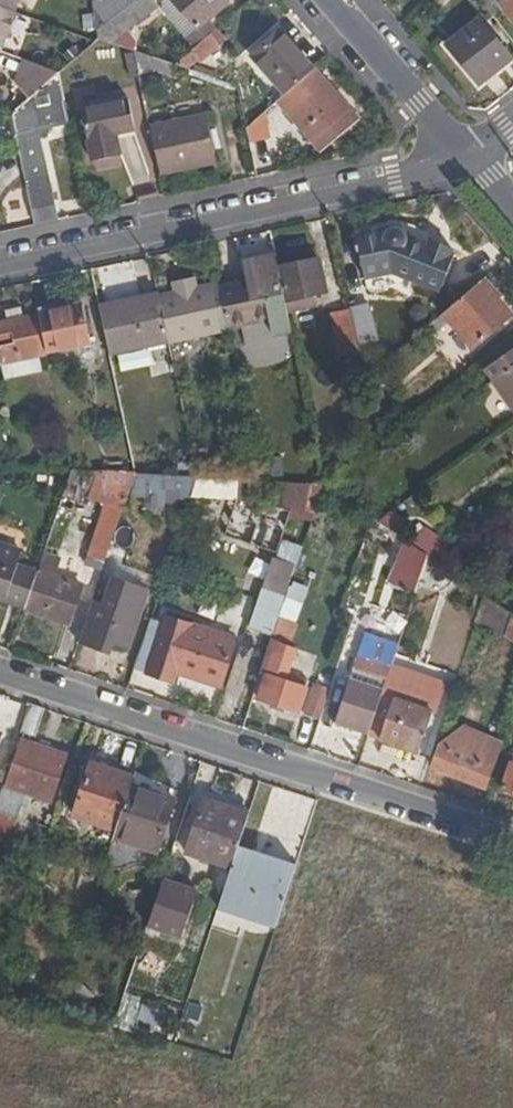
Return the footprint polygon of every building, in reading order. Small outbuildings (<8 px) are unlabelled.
[(18,0),(0,0),(0,7),(9,10),(13,12),(18,0)] [(93,2),(97,29),(136,0),(96,0),(93,2)] [(153,0),(136,0),(97,29),(98,33),(99,40),(111,43),(128,30),(158,7),(153,0)] [(174,0),(165,0),(163,1),(163,13),(195,50),(212,34),(218,29),(209,19),(198,28),(174,0)] [(225,0),(174,0),(198,28),(209,19),(227,3),(225,0)] [(502,4),(512,18),(512,0),(507,0),(502,4)] [(9,10),(0,7),(0,32),(9,10)] [(480,23),(448,49),(478,85),(510,60),(480,23)] [(228,40),(218,29),(212,34),(222,46),(228,40)] [(128,30),(111,43),(132,51),(134,51),(137,42),(128,30)] [(253,57),(285,94),(313,69),(281,32),(253,57)] [(203,64),(223,47),(222,46),(212,34),(195,50),(193,51),(201,61),(203,64)] [(193,51),(176,66),(190,70),(201,61),(193,51)] [(124,55),(125,73),(162,70),(161,52),(124,55)] [(58,74),(24,60),(16,83),(29,99),(58,74)] [(357,119),(313,69),(285,94),(276,101),(312,143),(323,134),(331,143),(357,119)] [(49,127),(69,122),(58,74),(29,99),(10,115),(14,135),(49,127)] [(128,99),(82,108),(91,159),(120,153),(116,134),(134,130),(128,99)] [(281,148),(272,105),(246,128),(251,155),(281,148)] [(160,176),(180,171),(178,162),(215,154),(206,116),(150,128),(160,176)] [(24,178),(47,173),(38,136),(46,135),(49,127),(14,135),(24,178)] [(178,162),(180,171),(217,163),(215,154),(178,162)] [(47,173),(24,178),(35,225),(58,220),(47,173)] [(383,235),(382,229),(355,236),(365,280),(392,273),(439,291),(453,254),(450,253),(451,249),(428,240),(427,244),(395,232),(393,232),(392,231),(390,232),(388,232),(386,233),(385,233),(384,234),(383,235)] [(269,321),(273,337),(292,333),(288,315),(278,269),(275,257),(243,265),(247,283),(219,289),(228,330),(269,321)] [(319,260),(278,269),(288,315),(320,307),(316,294),(326,292),(319,260)] [(512,315),(482,280),(427,327),(434,336),(449,324),(471,349),(512,315)] [(175,288),(177,296),(195,292),(193,284),(175,288)] [(210,289),(220,334),(229,332),(228,330),(219,289),(219,287),(210,289)] [(177,296),(159,300),(169,343),(169,345),(220,334),(210,289),(195,292),(177,296)] [(109,356),(169,343),(159,300),(159,296),(99,308),(109,356)] [(366,304),(350,308),(358,344),(374,340),(366,304)] [(21,307),(5,310),(7,322),(24,319),(21,307)] [(81,307),(38,316),(46,353),(89,344),(81,307)] [(343,358),(360,354),(358,344),(350,308),(332,312),(343,358)] [(2,365),(40,357),(42,356),(34,316),(24,319),(7,322),(0,324),(0,366),(2,365)] [(484,371),(512,412),(512,350),(484,371)] [(2,365),(5,380),(43,372),(40,357),(2,365)] [(177,500),(190,501),(190,500),(197,478),(135,475),(128,496),(144,498),(156,498),(177,500)] [(212,506),(203,532),(277,556),(290,514),(259,504),(266,482),(261,482),(197,478),(190,500),(212,506)] [(144,498),(143,509),(156,510),(156,498),(144,498)] [(156,498),(156,510),(177,512),(177,500),(156,498)] [(399,544),(383,582),(410,593),(425,555),(399,544)] [(25,610),(38,571),(17,564),(20,554),(0,547),(0,603),(25,610)] [(82,586),(38,571),(25,610),(69,625),(82,586)] [(149,592),(112,579),(108,592),(145,604),(149,592)] [(130,651),(145,604),(108,592),(103,607),(92,638),(101,641),(114,645),(130,651)] [(512,645),(512,617),(485,597),(475,624),(496,634),(512,645)] [(103,607),(92,603),(78,644),(98,651),(101,641),(92,638),(103,607)] [(301,625),(279,617),(273,637),(269,649),(260,675),(266,677),(258,700),(297,713),(306,689),(292,684),(303,651),(293,648),(301,625)] [(161,632),(147,674),(174,682),(177,673),(222,686),(236,642),(165,619),(161,632)] [(164,623),(152,619),(148,629),(161,632),(164,623)] [(161,632),(148,629),(135,671),(147,674),(161,632)] [(366,635),(355,669),(387,682),(389,674),(399,646),(366,635)] [(224,693),(251,702),(260,675),(269,649),(242,640),(225,690),(224,693)] [(98,651),(111,655),(114,645),(101,641),(98,651)] [(387,682),(355,669),(351,680),(383,692),(387,682)] [(402,679),(389,674),(387,682),(383,692),(368,737),(419,753),(432,713),(394,701),(402,679)] [(368,737),(383,692),(351,680),(336,725),(368,737)] [(305,715),(320,721),(330,691),(315,685),(305,715)] [(45,710),(31,705),(22,733),(36,737),(45,710)] [(15,753),(10,751),(15,734),(0,729),(0,779),(5,781),(15,753)] [(452,749),(442,746),(433,771),(487,790),(502,746),(459,730),(452,749)] [(19,740),(15,753),(5,781),(0,797),(0,840),(10,843),(23,806),(29,808),(32,797),(52,803),(67,757),(19,740)] [(504,790),(512,794),(512,762),(504,790)] [(133,786),(136,779),(92,764),(75,817),(118,831),(133,786)] [(118,831),(115,838),(160,853),(177,801),(133,786),(118,831)] [(234,868),(240,849),(251,816),(207,800),(189,853),(234,868)] [(278,926),(297,868),(240,849),(234,868),(220,908),(278,926)] [(182,890),(164,884),(149,927),(167,933),(182,890)] [(95,997),(76,980),(65,993),(84,1009),(95,997)] [(197,1024),(201,1011),(189,1007),(184,1019),(197,1024)]
